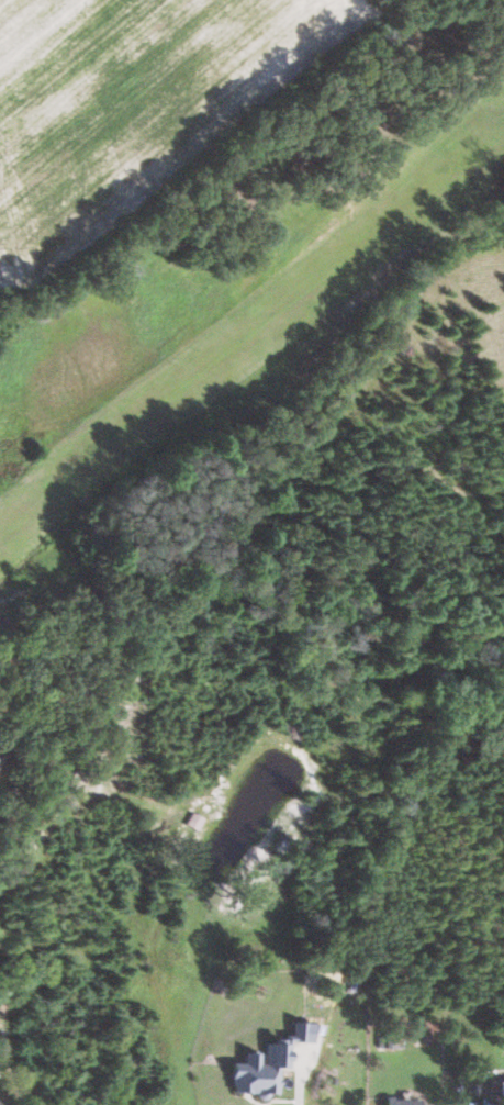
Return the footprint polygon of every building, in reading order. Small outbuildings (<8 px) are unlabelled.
[(234,1092),(258,1093),(257,1099),(270,1100),(270,1093),(281,1094),(281,1067),(292,1068),(292,1041),(316,1042),(317,1022),(294,1022),(293,1035),(286,1034),(286,1043),(267,1042),(266,1062),(261,1062),(262,1052),(246,1052),(245,1063),(234,1063),(234,1092)] [(503,1096),(503,1081),(490,1080),(489,1095),(503,1096)]
